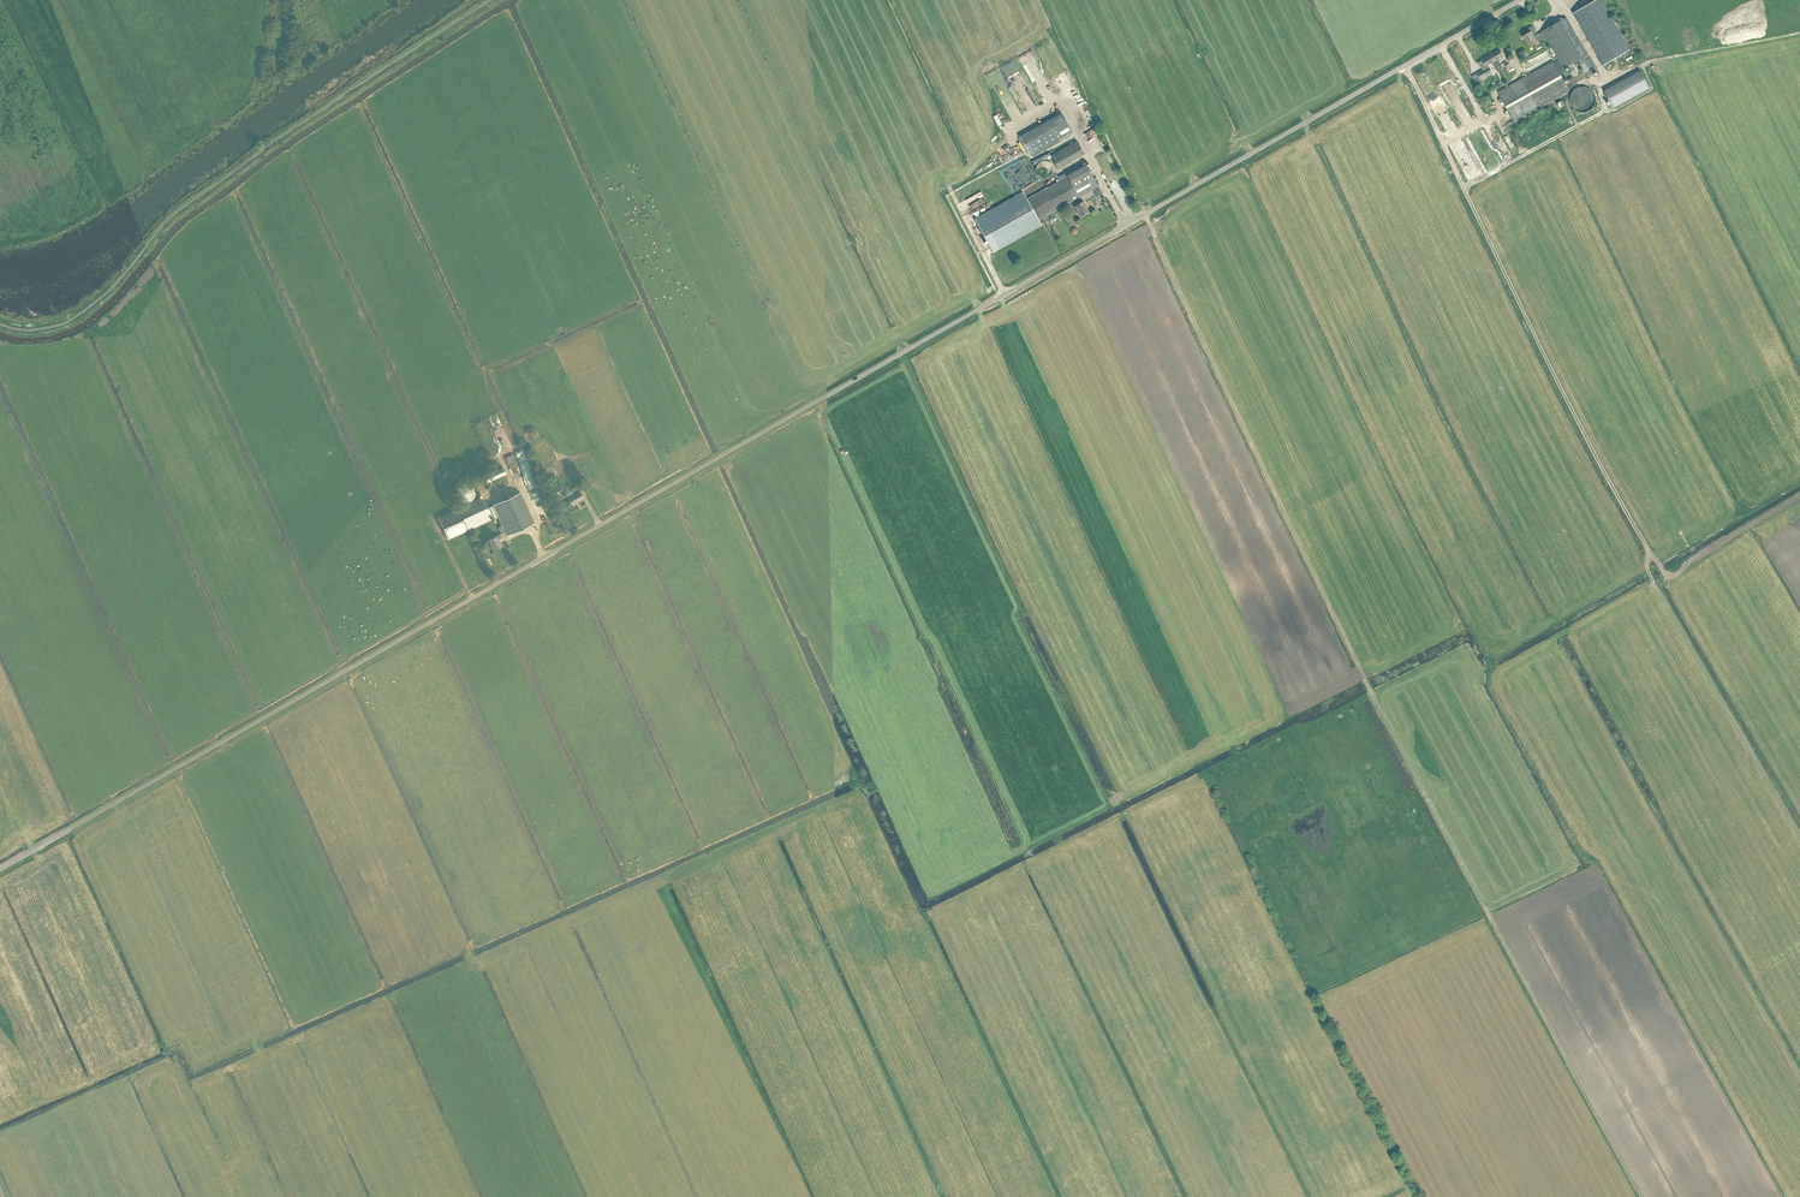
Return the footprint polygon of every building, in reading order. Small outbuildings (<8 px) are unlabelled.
[(1574,12),(1604,64),(1629,50),(1600,0),(1595,0),(1574,12)] [(1553,62),(1499,92),(1514,119),(1568,89),(1558,70),(1563,67),(1563,68),(1577,60),(1584,72),(1589,69),(1591,74),(1597,70),(1590,57),(1589,58),(1587,54),(1566,17),(1533,36),(1533,35),(1537,32),(1533,25),(1527,29),(1529,32),(1522,36),(1528,46),(1541,39),(1541,40),(1546,37),(1561,64),(1555,67),(1553,62)] [(1499,49),(1491,54),(1490,54),(1494,61),(1495,61),(1497,65),(1500,63),(1498,59),(1503,56),(1499,49)] [(1482,60),(1478,62),(1482,70),(1488,66),(1488,65),(1492,62),(1494,67),(1497,65),(1495,61),(1494,61),(1490,54),(1481,59),(1482,60)] [(1482,70),(1476,73),(1481,80),(1486,78),(1485,77),(1492,73),(1488,66),(1482,70)] [(1642,70),(1605,91),(1614,108),(1652,88),(1642,70)] [(1570,96),(1569,99),(1570,103),(1571,106),(1573,108),(1576,110),(1579,112),(1582,112),(1586,112),(1589,110),(1591,108),(1593,106),(1595,103),(1595,99),(1595,96),(1593,93),(1591,90),(1589,88),(1586,87),(1582,86),(1579,87),(1576,88),(1573,90),(1571,93),(1570,96)] [(1456,104),(1459,108),(1467,103),(1457,87),(1448,93),(1455,104),(1456,104)] [(1473,88),(1467,92),(1480,114),(1486,110),(1473,88)] [(1036,133),(1051,126),(1047,117),(1032,125),(1036,133)] [(1050,155),(1057,168),(1084,153),(1077,140),(1050,155)] [(1101,151),(1105,162),(1110,160),(1105,149),(1101,151)] [(1037,157),(1040,162),(1042,161),(1047,158),(1044,153),(1037,157)] [(1029,155),(1001,166),(1004,174),(1007,172),(1012,185),(1017,183),(1012,171),(1018,168),(1020,174),(1027,172),(1026,170),(1033,167),(1029,155)] [(1053,166),(1052,163),(1050,162),(1047,161),(1045,160),(1042,161),(1040,162),(1038,163),(1036,166),(1036,169),(1036,171),(1037,174),(1038,176),(1041,178),(1043,179),(1046,179),(1049,178),(1051,176),(1053,174),(1054,171),(1054,169),(1053,166)] [(1066,176),(1026,199),(1022,191),(974,219),(993,252),(1041,225),(1038,220),(1073,200),(1076,205),(1073,206),(1079,217),(1089,211),(1083,201),(1082,202),(1079,197),(1098,186),(1085,164),(1066,175),(1066,176)] [(984,190),(968,197),(973,209),(989,202),(984,190)] [(483,477),(486,483),(505,474),(502,469),(501,467),(498,468),(499,470),(483,477)] [(548,483),(554,493),(562,489),(556,478),(548,483)] [(474,496),(474,493),(474,490),(473,488),(471,486),(468,484),(465,484),(462,484),(460,486),(457,488),(456,490),(456,493),(456,496),(457,499),(460,501),(462,502),(465,503),(468,502),(471,501),(473,499),(474,496)] [(566,494),(567,497),(572,505),(583,499),(579,491),(582,490),(579,484),(570,490),(571,491),(566,494)] [(482,497),(457,509),(437,518),(447,540),(491,519),(491,520),(497,517),(502,527),(499,529),(501,534),(496,536),(487,540),(492,550),(500,546),(497,540),(534,523),(520,492),(492,505),(486,508),(482,497)] [(551,518),(545,521),(548,529),(555,527),(551,518)]
